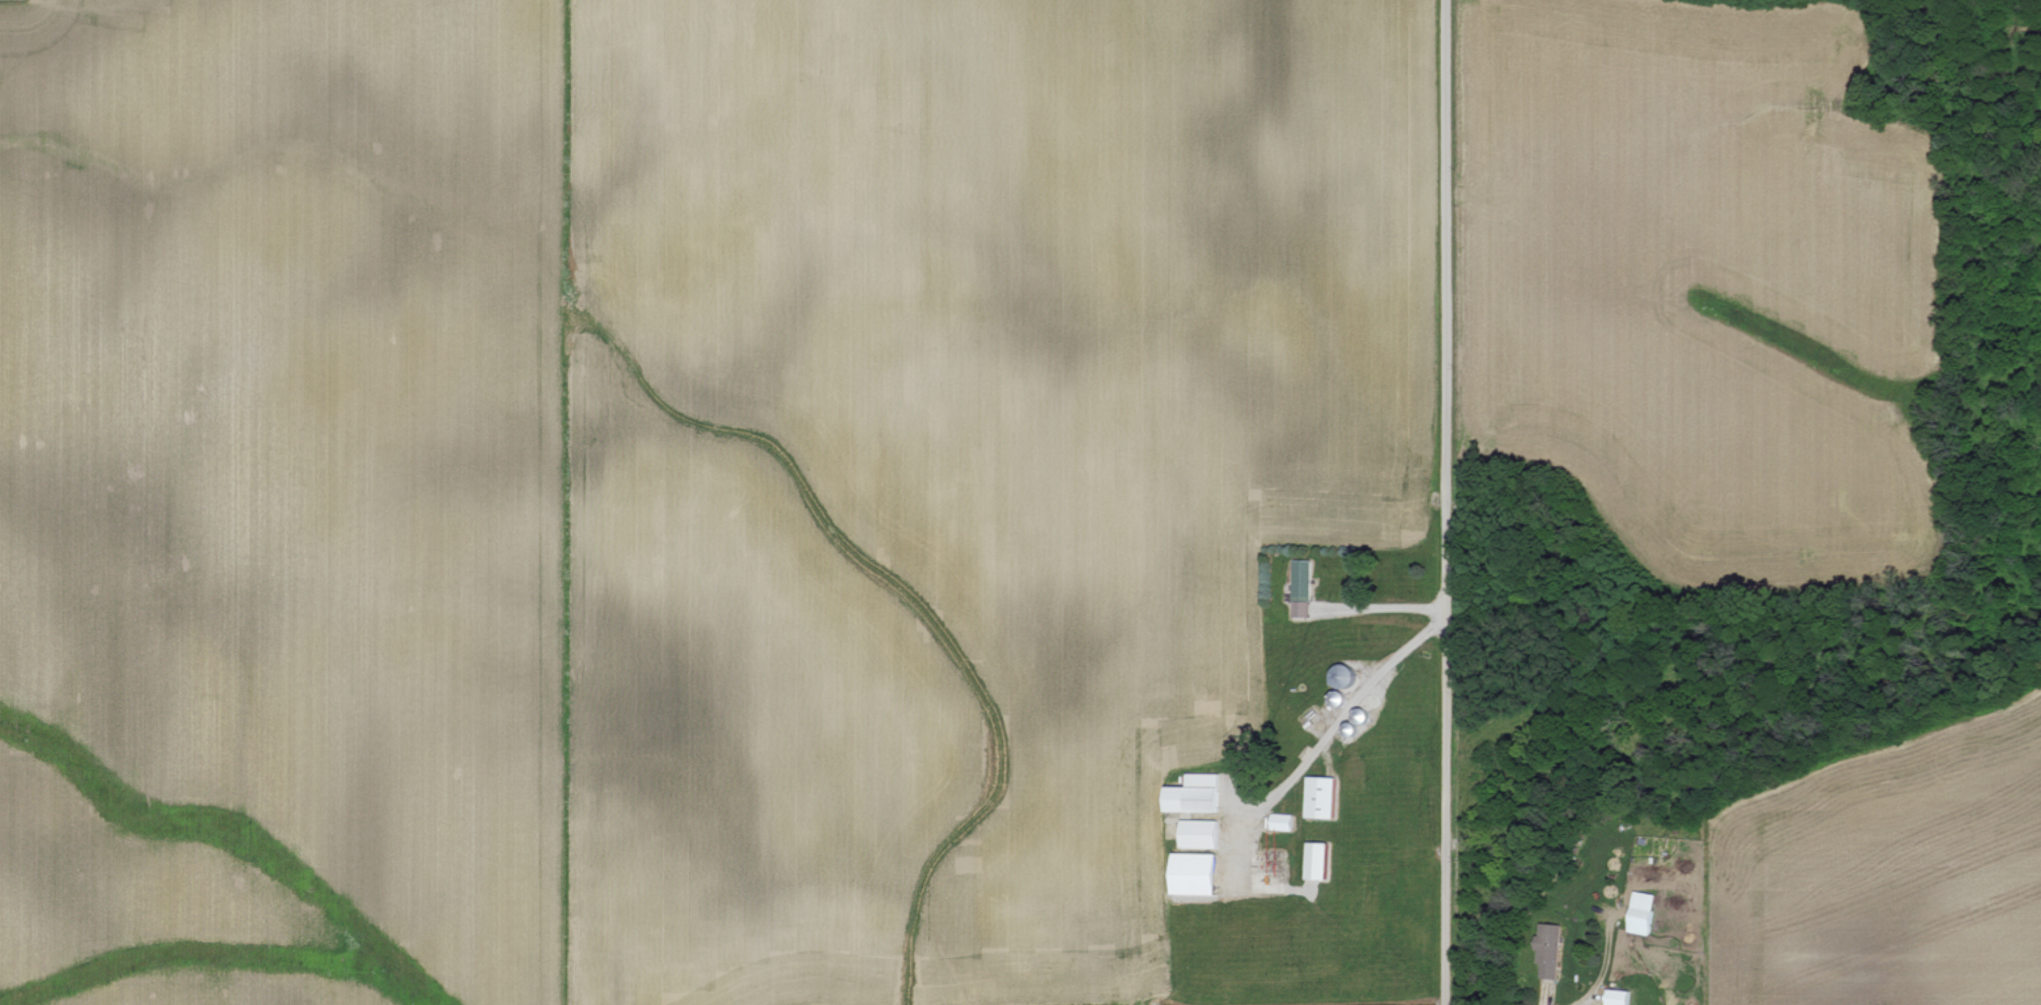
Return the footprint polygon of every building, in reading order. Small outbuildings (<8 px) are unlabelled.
[(1313,560),(1294,560),(1293,616),(1311,616),(1313,560)] [(1221,812),(1222,774),(1188,773),(1188,787),(1170,786),(1170,811),(1221,812)] [(1308,817),(1338,818),(1339,777),(1309,776),(1308,817)] [(1220,848),(1221,820),(1183,819),(1182,847),(1220,848)] [(1309,879),(1330,880),(1332,843),(1310,842),(1309,879)] [(1220,894),(1220,853),(1175,853),(1175,895),(1220,894)] [(1652,935),(1658,894),(1636,891),(1630,932),(1652,935)] [(1541,977),(1559,978),(1563,925),(1541,924),(1539,963),(1542,963),(1541,977)] [(1632,990),(1610,990),(1609,1004),(1632,1004),(1632,990)]
